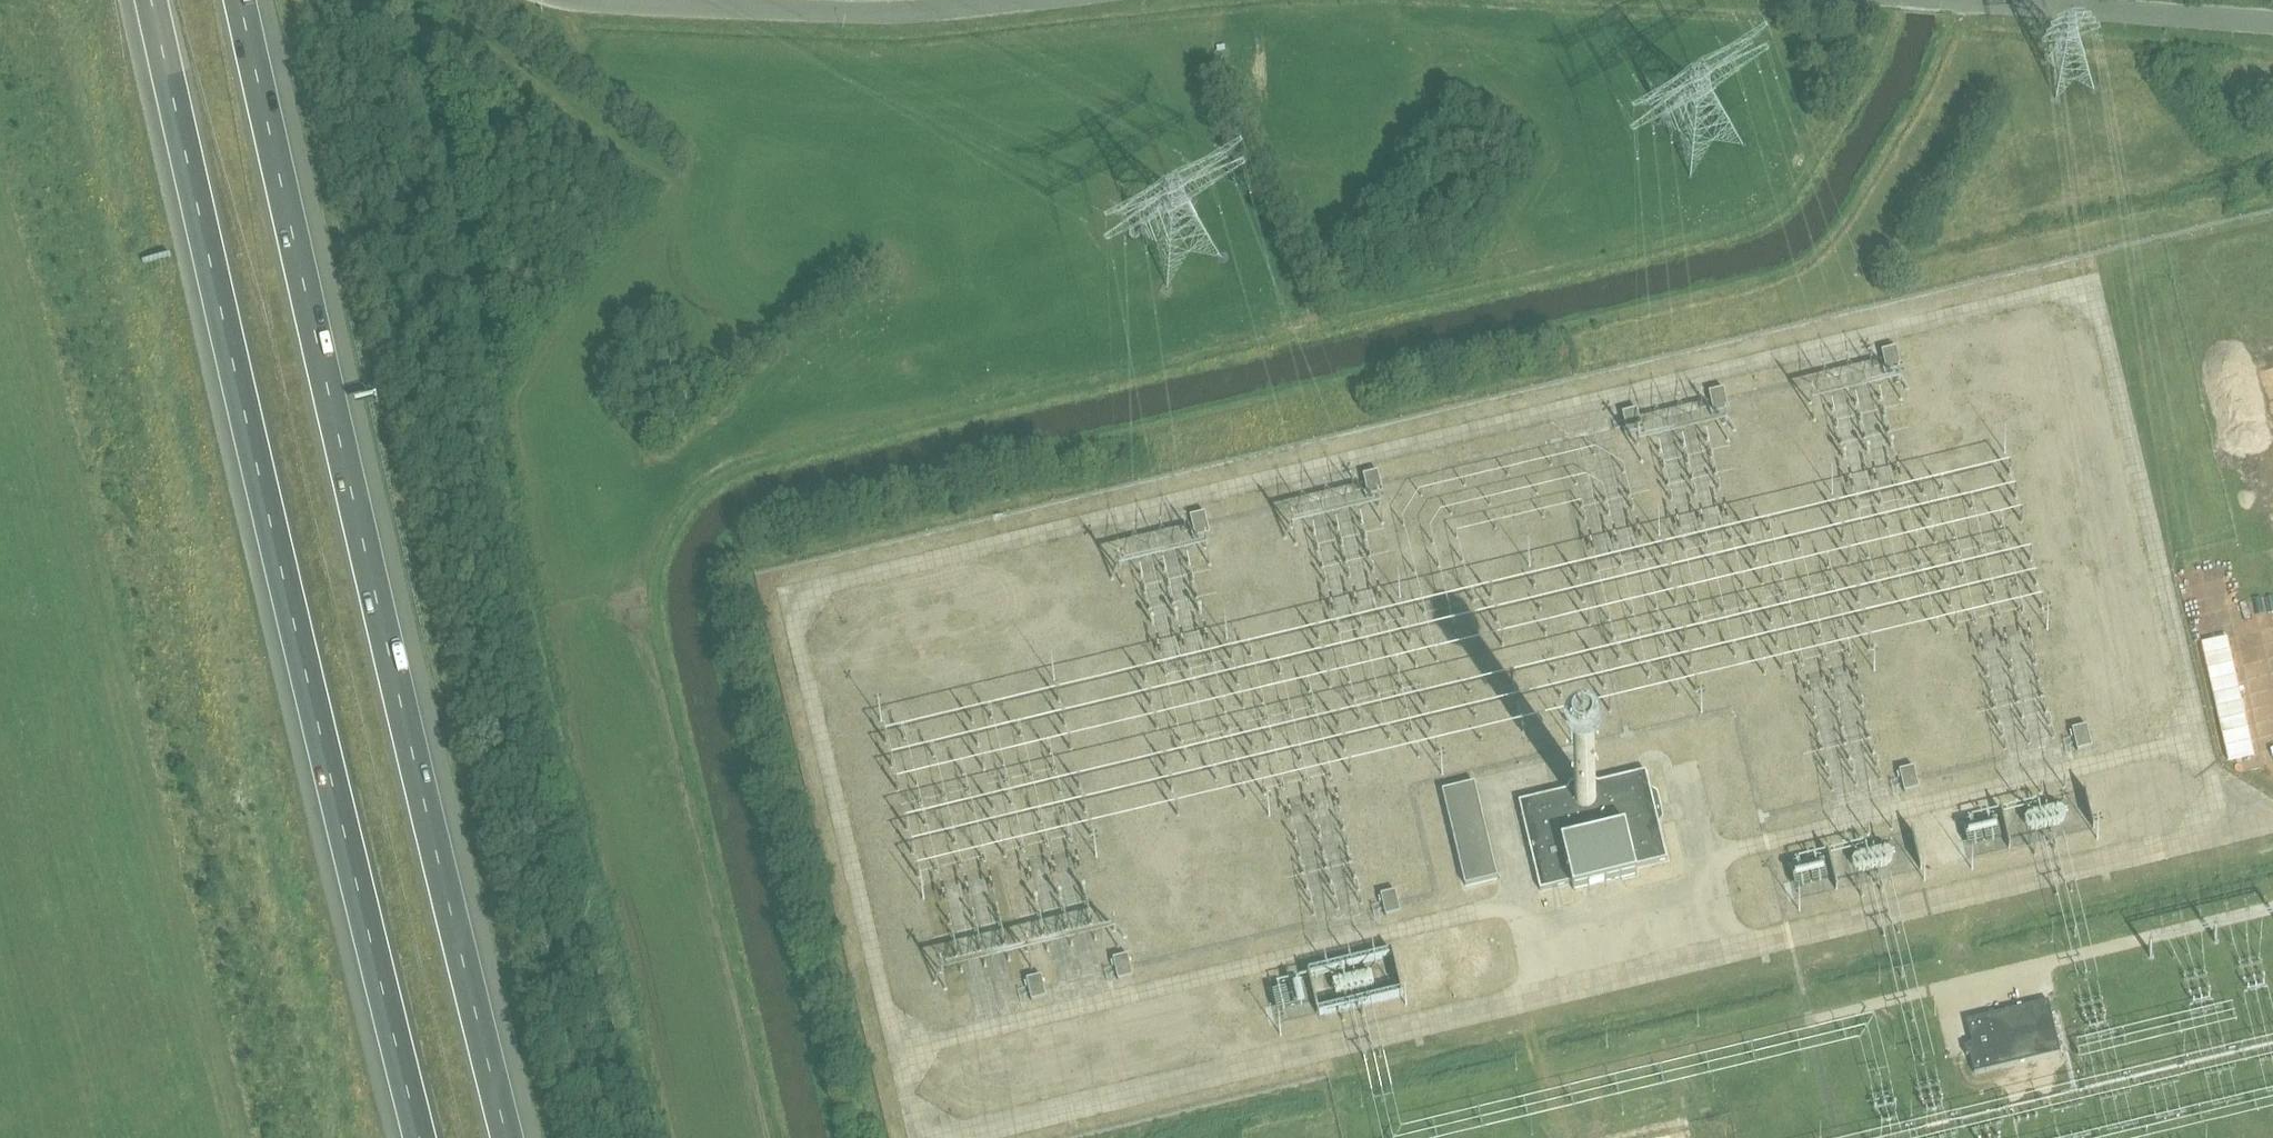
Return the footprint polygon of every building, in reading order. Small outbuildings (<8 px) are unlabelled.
[(1881,351),(1883,359),(1886,373),(1902,370),(1896,348),(1881,351)] [(1708,392),(1710,400),(1714,414),(1729,411),(1727,402),(1726,397),(1723,389),(1708,392)] [(1622,413),(1624,421),(1625,426),(1627,435),(1643,431),(1637,409),(1622,413)] [(1363,475),(1364,483),(1368,497),(1384,494),(1378,472),(1363,475)] [(1211,535),(1207,520),(1205,513),(1190,516),(1195,538),(1211,535)] [(2072,729),(2074,738),(2077,751),(2092,747),(2087,726),(2072,729)] [(1914,767),(1899,771),(1904,792),(1920,789),(1914,767)] [(1571,782),(1566,790),(1518,801),(1540,890),(1572,882),(1573,889),(1637,874),(1636,867),(1667,859),(1659,823),(1664,817),(1658,791),(1650,787),(1646,770),(1598,782),(1591,778),(1571,782)] [(1498,878),(1475,783),(1442,791),(1465,886),(1498,878)] [(2080,825),(2074,797),(2015,811),(2021,838),(2080,825)] [(1996,822),(1964,829),(1969,847),(2000,839),(1996,822)] [(1841,854),(1848,880),(1907,865),(1901,839),(1841,854)] [(1796,884),(1829,877),(1823,852),(1790,859),(1796,884)] [(1380,895),(1382,904),(1385,917),(1401,913),(1396,891),(1380,895)] [(1128,955),(1113,959),(1118,980),(1133,976),(1131,965),(1128,955)] [(1047,997),(1044,986),(1042,976),(1026,980),(1031,1001),(1047,997)] [(2059,1046),(2048,1001),(1966,1021),(1972,1044),(1969,1045),(1969,1046),(1964,1047),(1966,1056),(1970,1055),(1974,1073),(2060,1052),(2060,1050),(2059,1046)]
